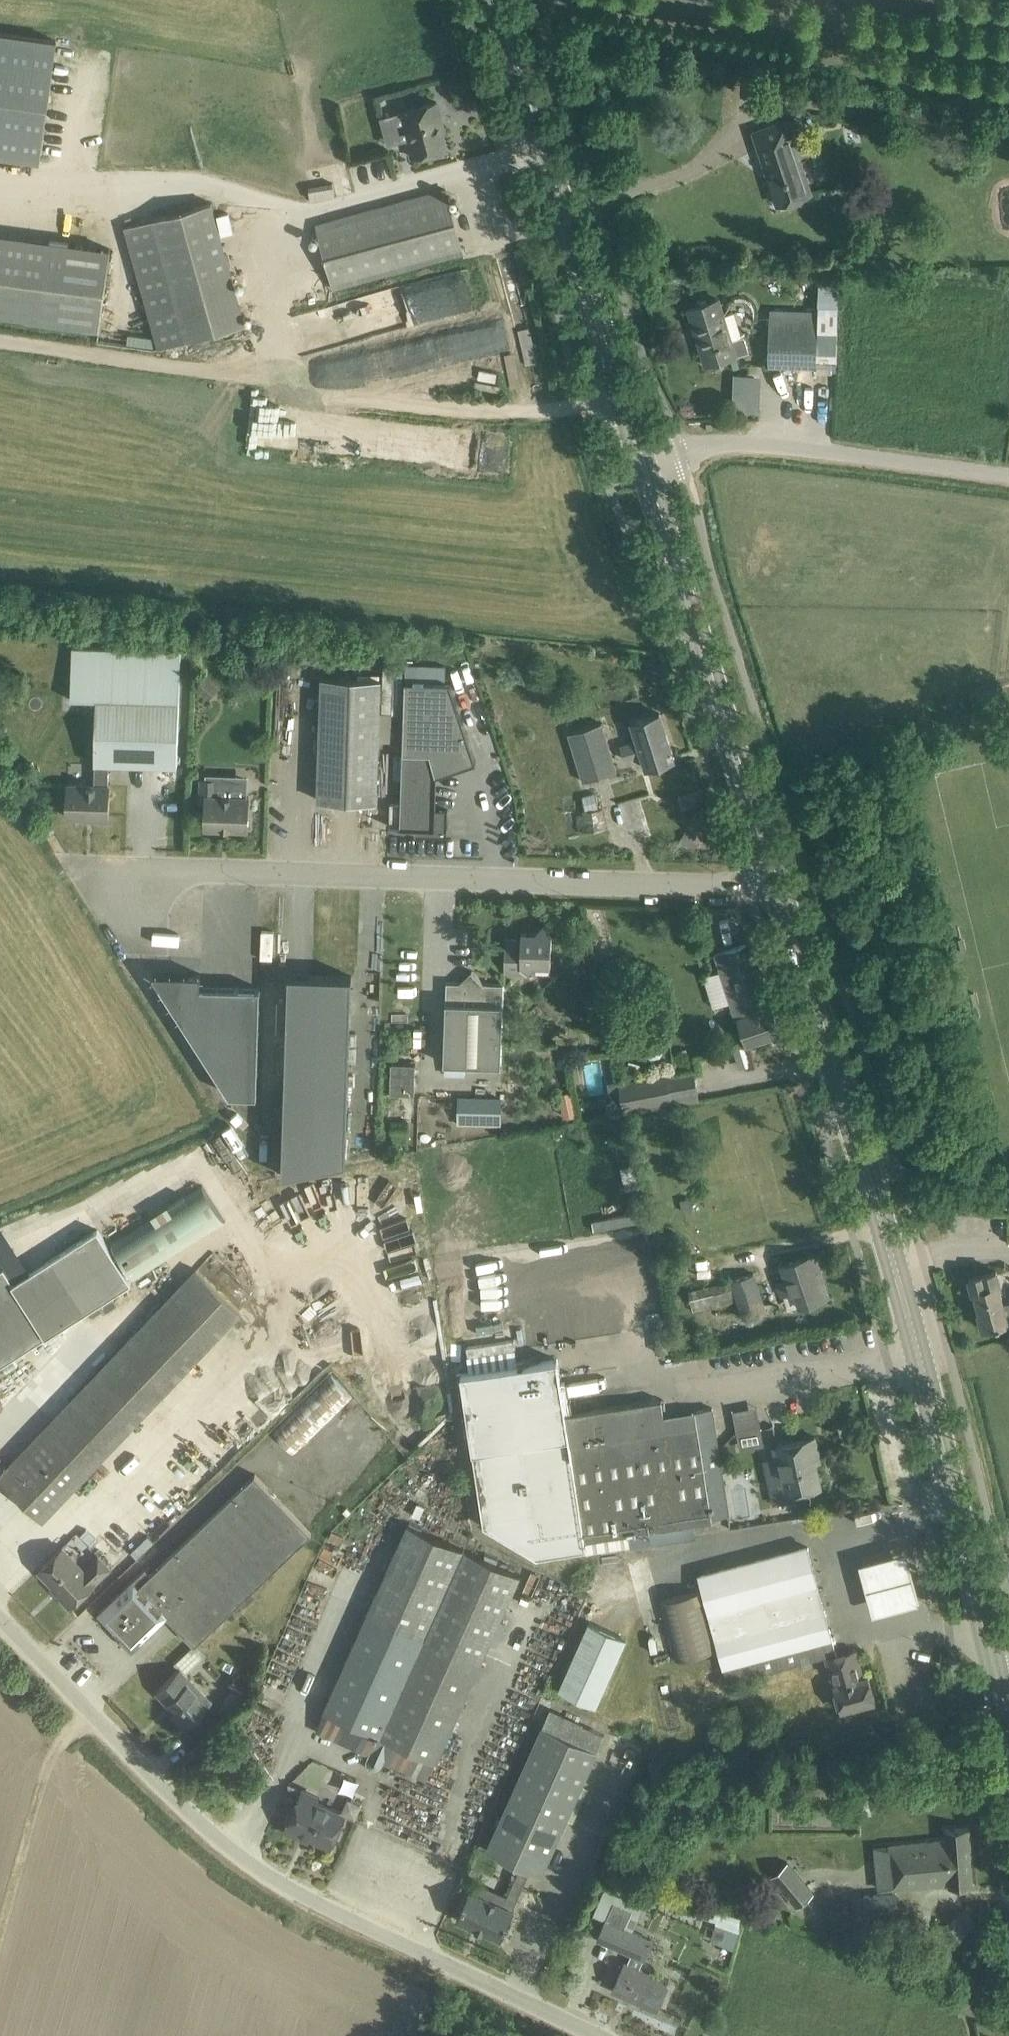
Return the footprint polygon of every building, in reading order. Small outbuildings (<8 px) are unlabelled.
[(76,37),(0,27),(0,151),(60,159),(76,37)] [(408,139),(413,156),(446,147),(439,120),(442,119),(437,101),(403,110),(404,112),(408,111),(415,137),(408,139)] [(893,120),(942,128),(944,115),(896,106),(893,120)] [(806,154),(800,135),(794,118),(755,131),(767,168),(769,168),(772,174),(769,175),(778,203),(812,192),(800,156),(806,154)] [(334,287),(464,252),(446,188),(317,223),(334,287)] [(152,220),(127,227),(154,327),(160,347),(245,323),(240,304),(230,268),(171,284),(152,220)] [(80,244),(49,239),(37,318),(100,327),(111,248),(80,244)] [(732,339),(724,314),(719,299),(689,308),(707,364),(750,350),(745,335),(732,339)] [(817,366),(817,359),(839,359),(839,304),(818,304),(818,308),(801,307),(800,314),(770,313),(769,364),(817,366)] [(756,410),(757,373),(730,372),(729,409),(756,410)] [(181,650),(72,646),(71,698),(97,699),(95,784),(68,783),(67,815),(85,816),(85,818),(109,819),(110,784),(109,784),(110,763),(178,765),(181,650)] [(393,664),(384,664),(382,712),(392,713),(393,664)] [(319,798),(377,800),(381,678),(322,676),(319,798)] [(475,760),(449,682),(405,681),(401,825),(417,825),(417,833),(447,834),(448,809),(436,809),(437,773),(475,760)] [(660,712),(632,721),(638,740),(622,745),(626,758),(642,753),(647,767),(675,758),(660,712)] [(617,770),(611,751),(603,722),(570,733),(584,780),(617,770)] [(250,795),(248,795),(248,773),(206,771),(206,778),(202,778),(201,801),(206,801),(206,826),(249,827),(250,795)] [(603,807),(583,810),(586,829),(605,827),(603,807)] [(552,963),(553,933),(545,925),(537,932),(522,932),(522,938),(506,937),(505,969),(529,970),(536,962),(552,963)] [(715,953),(721,972),(736,1018),(739,1017),(747,1042),(780,1031),(773,1006),(770,1006),(750,941),(715,953)] [(183,959),(167,958),(167,969),(182,970),(183,959)] [(502,1064),(505,982),(484,981),(472,969),(467,974),(467,981),(447,980),(445,1062),(502,1064)] [(155,971),(153,973),(230,1093),(257,1094),(261,987),(201,985),(202,972),(155,971)] [(289,973),(283,1173),(347,1161),(352,975),(289,973)] [(630,1059),(626,1071),(637,1075),(641,1063),(630,1059)] [(416,1062),(392,1061),(392,1091),(415,1092),(416,1062)] [(668,1073),(621,1081),(625,1106),(671,1097),(672,1097),(672,1096),(699,1091),(695,1071),(668,1076),(668,1073)] [(611,1113),(625,1110),(621,1095),(618,1078),(609,1079),(612,1100),(608,1100),(611,1113)] [(453,1123),(498,1123),(498,1094),(453,1093),(453,1123)] [(203,1186),(112,1245),(133,1278),(225,1219),(203,1186)] [(13,1357),(132,1281),(98,1228),(14,1282),(13,1282),(26,1301),(0,1318),(0,1336),(13,1357)] [(801,1303),(802,1303),(821,1297),(813,1271),(821,1268),(816,1253),(783,1263),(788,1279),(779,1281),(783,1293),(796,1289),(801,1303)] [(14,1282),(4,1267),(0,1269),(0,1318),(26,1301),(13,1282),(14,1282)] [(197,1268),(0,1474),(0,1476),(43,1517),(240,1309),(197,1268)] [(1004,1303),(999,1284),(1001,1283),(997,1269),(970,1276),(974,1291),(975,1291),(981,1310),(979,1311),(983,1327),(1003,1322),(1008,1320),(1008,1302),(1004,1303)] [(744,1317),(767,1310),(755,1272),(731,1280),(732,1282),(690,1290),(694,1312),(739,1300),(744,1317)] [(13,1357),(0,1336),(0,1365),(13,1357)] [(470,1370),(462,1372),(485,1522),(538,1556),(586,1548),(586,1550),(587,1551),(607,1548),(630,1544),(631,1544),(631,1545),(653,1542),(696,1535),(694,1523),(713,1520),(713,1517),(730,1514),(716,1426),(714,1411),(713,1407),(695,1409),(664,1414),(662,1398),(566,1412),(565,1406),(558,1357),(518,1363),(470,1370)] [(332,1376),(274,1433),(294,1453),(352,1396),(332,1376)] [(754,1404),(732,1408),(739,1444),(764,1439),(764,1440),(774,1438),(771,1422),(758,1425),(754,1404)] [(789,1493),(803,1489),(822,1485),(814,1452),(819,1451),(816,1435),(778,1444),(780,1453),(764,1457),(774,1503),(791,1499),(789,1493)] [(292,1498),(286,1504),(256,1473),(151,1572),(146,1566),(98,1612),(133,1647),(167,1614),(195,1643),(312,1532),(307,1527),(314,1520),(292,1498)] [(437,1760),(482,1661),(521,1572),(408,1521),(368,1610),(324,1709),(325,1709),(317,1729),(370,1753),(367,1759),(367,1763),(370,1767),(374,1769),(379,1768),(382,1766),(385,1760),(427,1778),(436,1759),(437,1760)] [(134,1527),(119,1541),(128,1550),(143,1537),(134,1527)] [(71,1605),(85,1591),(97,1580),(96,1580),(111,1566),(99,1554),(85,1568),(63,1545),(39,1568),(60,1590),(58,1592),(71,1605)] [(838,1654),(836,1645),(824,1603),(828,1602),(824,1586),(820,1587),(809,1546),(700,1575),(705,1590),(707,1599),(729,1681),(828,1654),(828,1656),(838,1654)] [(906,1546),(858,1558),(872,1611),(920,1597),(906,1546)] [(699,1601),(707,1599),(705,1590),(663,1600),(678,1659),(712,1651),(699,1601)] [(559,1688),(597,1706),(627,1638),(589,1621),(559,1688)] [(842,1708),(856,1704),(875,1699),(869,1675),(863,1677),(855,1649),(838,1654),(828,1656),(842,1708)] [(185,1726),(200,1712),(213,1700),(181,1666),(156,1690),(176,1710),(173,1713),(185,1726)] [(241,1701),(242,1703),(257,1689),(242,1673),(227,1687),(230,1690),(223,1696),(225,1700),(220,1706),(227,1714),(241,1701)] [(583,1782),(598,1748),(605,1732),(550,1708),(487,1848),(522,1864),(509,1893),(518,1897),(532,1868),(542,1873),(567,1818),(574,1821),(590,1786),(583,1782)] [(225,1724),(218,1716),(207,1725),(215,1734),(225,1724)] [(215,1757),(223,1766),(232,1758),(224,1749),(215,1757)] [(349,1797),(343,1811),(316,1799),(318,1795),(303,1788),(285,1828),(300,1835),(302,1830),(331,1844),(346,1813),(356,1817),(362,1803),(349,1797)] [(951,1883),(952,1883),(972,1882),(969,1826),(946,1828),(947,1838),(889,1844),(873,1844),(877,1888),(951,1880),(951,1883)] [(789,1861),(771,1875),(797,1906),(814,1891),(789,1861)] [(518,1897),(509,1893),(479,1880),(474,1890),(471,1888),(458,1917),(502,1937),(515,1908),(514,1908),(518,1897)] [(856,1895),(858,1911),(898,1907),(896,1891),(856,1895)] [(731,1945),(740,1914),(669,1895),(666,1905),(713,1918),(707,1939),(731,1945)] [(606,1919),(598,1937),(632,1952),(628,1962),(625,1961),(613,1988),(657,2008),(665,1990),(669,1981),(639,1968),(644,1957),(645,1958),(653,1939),(633,1931),(624,1927),(632,1909),(614,1901),(607,1917),(606,1919)]
